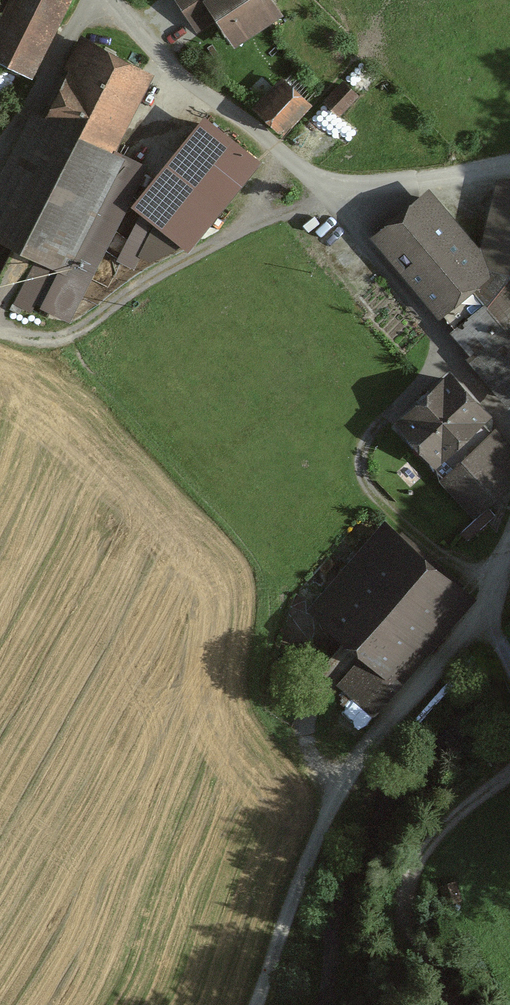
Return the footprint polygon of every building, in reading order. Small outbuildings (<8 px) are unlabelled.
[(0,29),(0,67),(34,81),(69,0),(13,0),(0,29)] [(188,18),(210,2),(240,45),(278,18),(265,0),(175,0),(188,18)] [(84,43),(0,208),(0,239),(64,272),(120,162),(112,158),(153,78),(84,43)] [(310,111),(282,85),(256,112),(284,139),(310,111)] [(357,101),(343,89),(324,110),(338,122),(357,101)] [(254,164),(200,123),(132,211),(186,253),(254,164)] [(378,240),(491,363),(509,350),(509,183),(501,181),(489,254),(432,195),(378,240)] [(444,388),(395,435),(471,512),(509,474),(509,455),(444,388)] [(468,601),(401,544),(323,635),(390,692),(468,601)]
